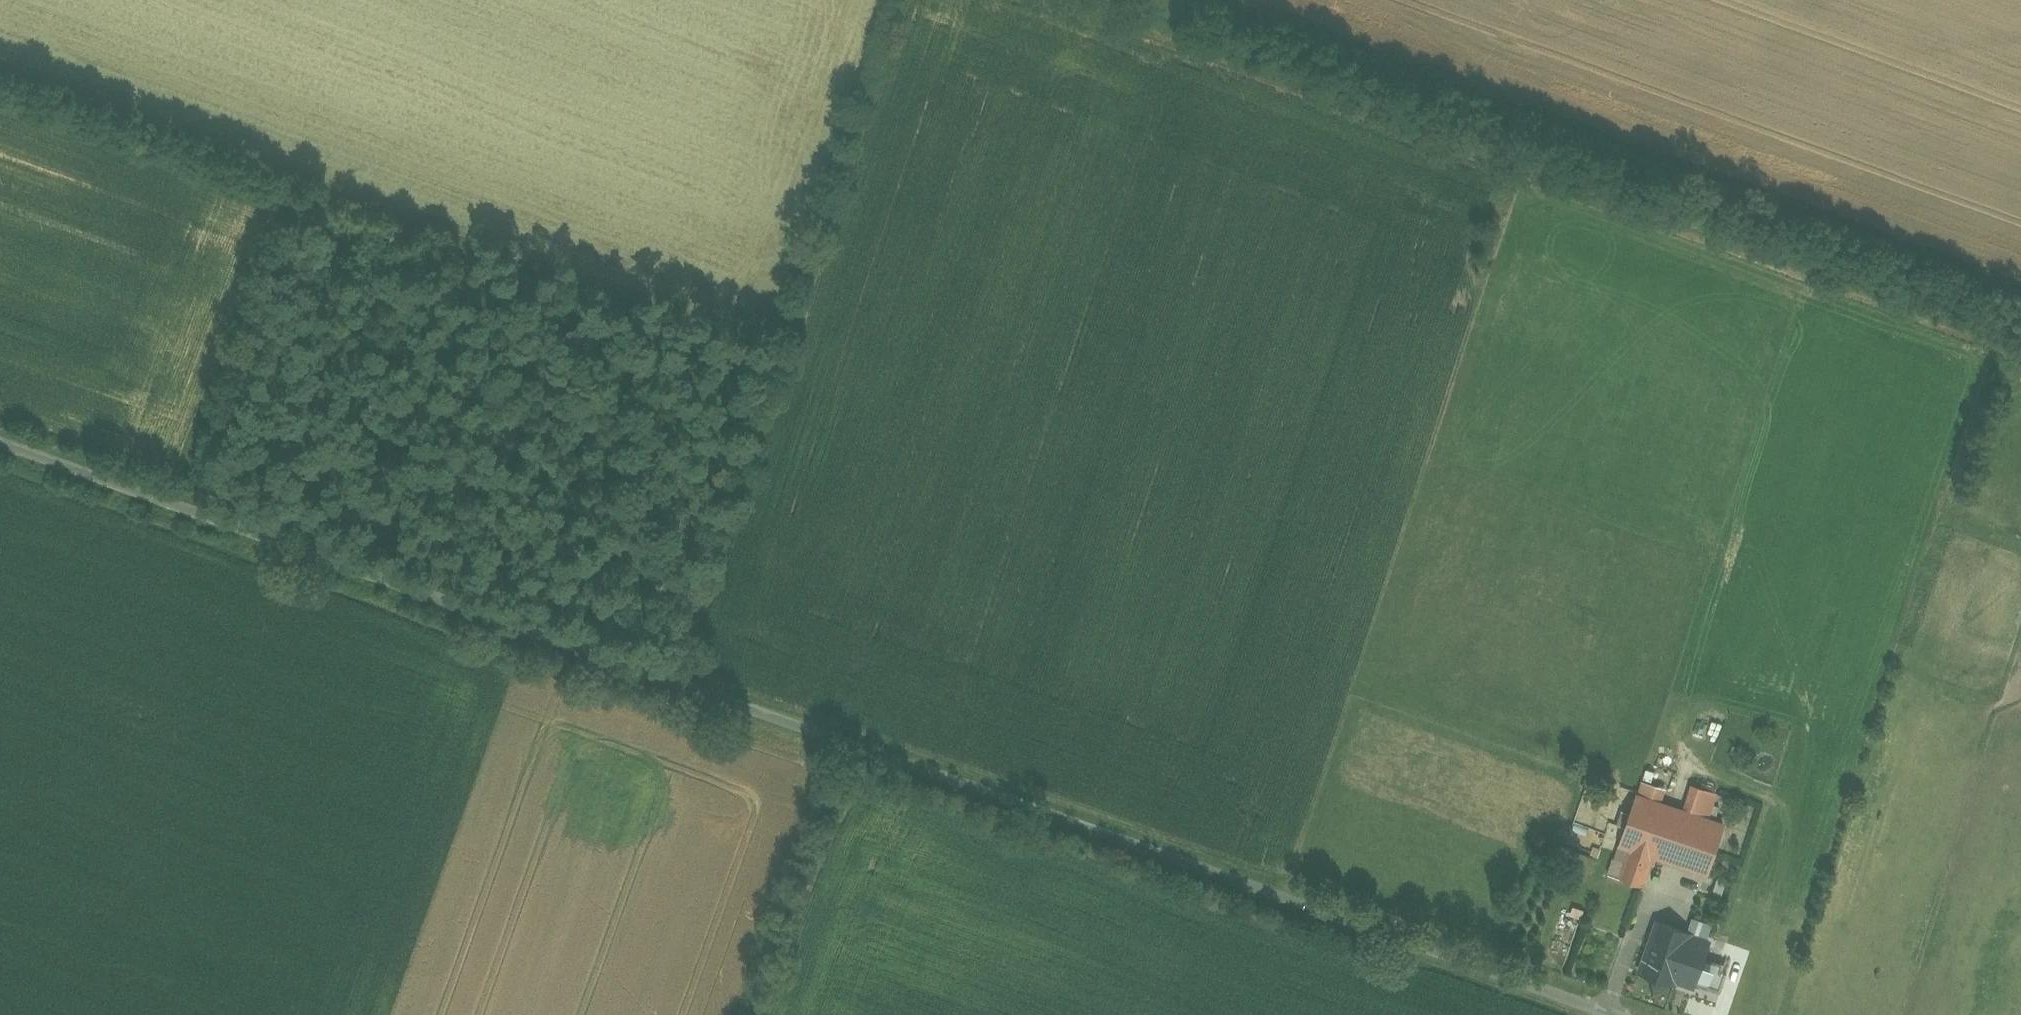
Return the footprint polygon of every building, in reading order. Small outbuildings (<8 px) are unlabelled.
[(1628,875),(1644,880),(1654,852),(1712,873),(1730,822),(1643,791),(1623,845),(1637,850),(1628,875)] [(1660,918),(1642,969),(1679,982),(1680,978),(1698,984),(1713,940),(1695,933),(1696,931),(1660,918)]
